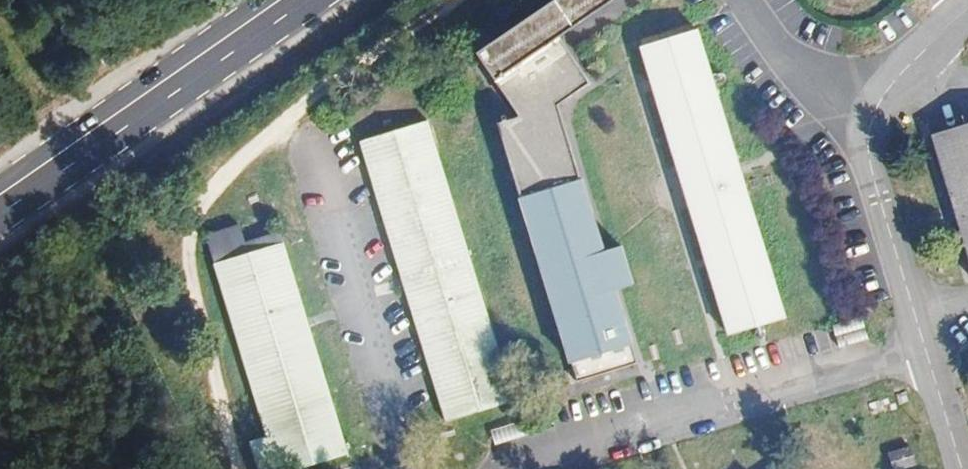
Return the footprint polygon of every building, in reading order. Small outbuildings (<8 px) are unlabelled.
[(736,340),(793,323),(705,36),(648,53),(736,340)] [(581,367),(587,386),(647,367),(642,348),(644,347),(629,295),(645,290),(634,251),(617,256),(596,184),(594,185),(572,113),(602,89),(570,42),(510,90),(534,126),(509,132),(531,204),(529,205),(578,367),(581,367)] [(924,136),(964,285),(967,284),(967,124),(924,136)] [(457,426),(524,405),(451,164),(384,185),(457,426)] [(290,205),(227,221),(285,450),(348,434),(290,205)] [(795,453),(783,468),(815,468),(795,453)] [(749,456),(739,468),(766,468),(749,456)]
